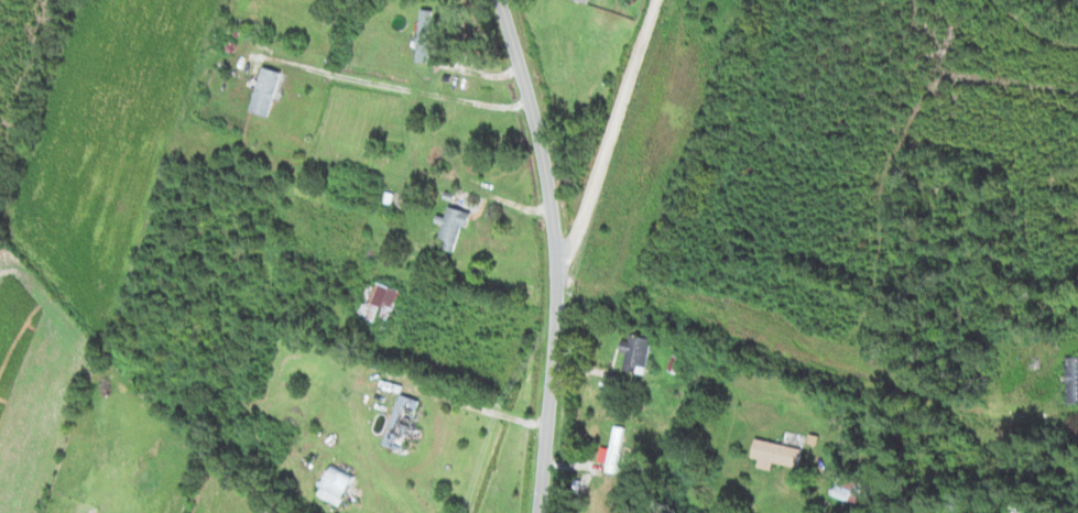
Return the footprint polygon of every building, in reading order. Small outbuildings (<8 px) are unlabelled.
[(285,71),(265,66),(254,112),(273,117),(285,71)] [(448,225),(441,245),(458,251),(472,212),(453,205),(449,217),(443,215),(440,222),(448,225)] [(361,316),(390,327),(404,291),(375,280),(361,316)] [(649,373),(654,338),(628,334),(625,352),(628,352),(626,370),(649,373)] [(415,425),(422,399),(402,394),(388,445),(406,450),(410,438),(420,441),(424,427),(415,425)] [(627,427),(613,427),(614,471),(623,471),(623,461),(634,461),(634,447),(627,447),(627,427)] [(755,457),(763,459),(761,466),(776,470),(778,462),(802,468),(806,448),(759,438),(755,457)] [(320,494),(342,507),(359,478),(337,465),(320,494)] [(835,495),(863,504),(870,484),(842,475),(835,495)]
